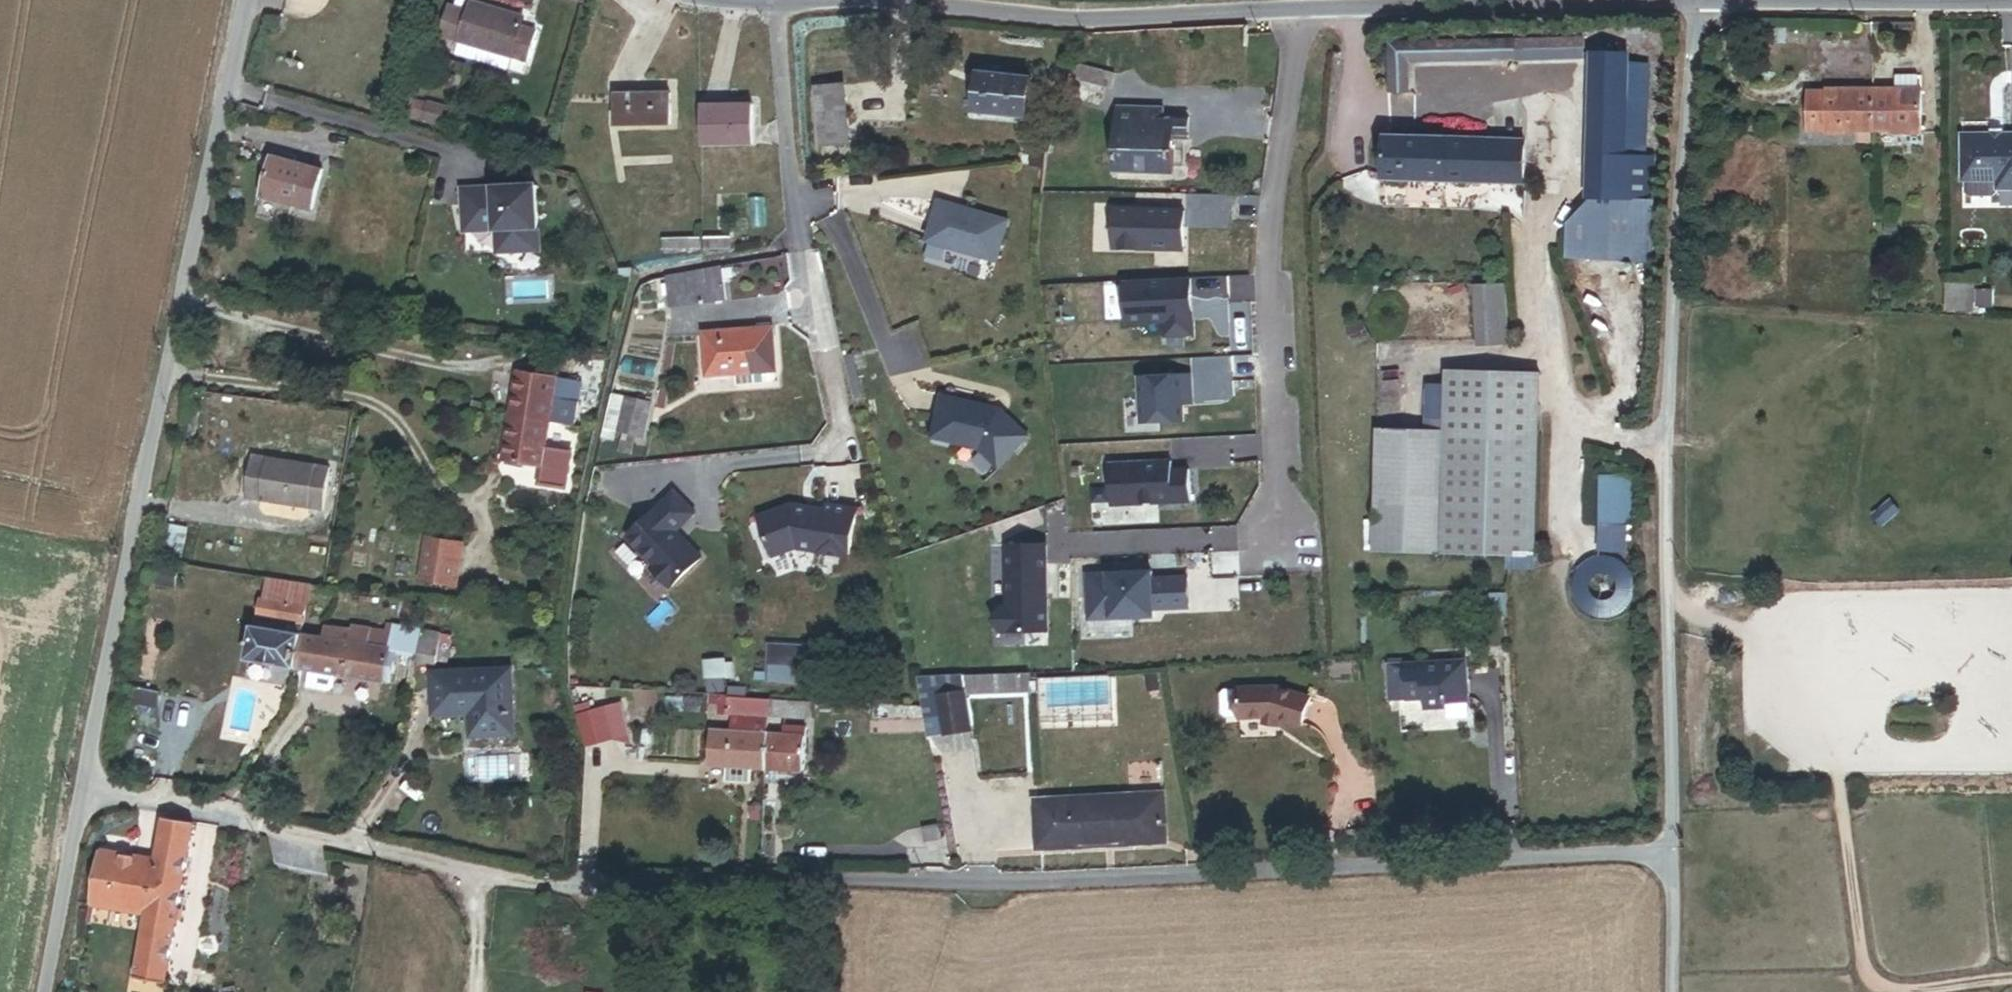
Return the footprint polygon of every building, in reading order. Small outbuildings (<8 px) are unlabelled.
[(467,60),(519,76),(529,43),(531,35),(479,19),(476,28),(467,60)] [(476,28),(457,22),(447,54),(467,60),(476,28)] [(1787,41),(1760,41),(1761,56),(1787,56),(1787,41)] [(544,47),(529,43),(519,76),(534,80),(544,47)] [(1416,103),(1415,72),(1512,68),(1512,56),(1390,61),(1392,104),(1416,103)] [(519,76),(467,60),(463,71),(515,87),(519,76)] [(1592,197),(1652,199),(1653,157),(1645,156),(1626,156),(1629,76),(1629,61),(1597,60),(1592,197)] [(1111,66),(1071,61),(1069,78),(1109,83),(1111,66)] [(970,107),(1020,114),(1025,74),(975,67),(970,107)] [(1626,156),(1645,156),(1648,77),(1629,76),(1626,156)] [(1895,104),(1867,103),(1866,138),(1866,140),(1872,140),(1872,146),(1917,147),(1917,139),(1917,104),(1915,104),(1916,87),(1895,86),(1895,104)] [(822,174),(855,170),(847,99),(814,103),(821,160),(822,174)] [(1866,138),(1867,103),(1826,102),(1826,104),(1807,103),(1807,139),(1840,139),(1840,145),(1860,145),(1860,140),(1866,140),(1866,138)] [(1187,172),(1186,139),(1198,139),(1197,116),(1166,118),(1165,107),(1153,107),(1122,109),(1125,176),(1187,172)] [(434,115),(415,110),(411,124),(431,129),(434,115)] [(618,141),(672,145),(674,114),(620,111),(618,141)] [(431,129),(453,135),(456,121),(434,115),(431,129)] [(1945,123),(1945,169),(1948,170),(1948,179),(1955,186),(1973,187),(1980,178),(2011,179),(2011,122),(1945,123)] [(709,166),(759,166),(759,130),(709,129),(709,166)] [(1399,182),(1531,177),(1529,131),(1397,136),(1399,182)] [(821,160),(805,162),(806,175),(822,174),(821,160)] [(267,218),(313,229),(326,179),(279,168),(267,218)] [(544,261),(541,195),(466,199),(467,233),(509,231),(510,263),(544,261)] [(1571,261),(1650,264),(1652,199),(1592,197),(1572,223),(1571,261)] [(992,258),(1004,218),(936,198),(924,238),(992,258)] [(1178,209),(1111,208),(1111,247),(1177,248),(1178,209)] [(510,263),(509,231),(467,233),(468,242),(500,241),(501,263),(510,263)] [(709,266),(709,256),(670,257),(670,267),(709,266)] [(738,256),(713,256),(713,266),(739,265),(738,256)] [(1929,299),(1957,301),(1959,274),(1931,272),(1929,299)] [(1971,275),(1959,274),(1957,301),(1969,302),(1971,275)] [(678,314),(733,306),(730,284),(730,277),(675,287),(678,314)] [(1189,281),(1125,285),(1128,326),(1165,324),(1166,338),(1192,337),(1189,281)] [(779,333),(709,338),(712,383),(742,381),(743,391),(780,388),(779,378),(783,378),(779,333)] [(1190,372),(1138,376),(1141,420),(1182,417),(1182,402),(1192,401),(1190,372)] [(1444,451),(1377,449),(1374,572),(1534,576),(1539,394),(1446,392),(1444,451)] [(989,406),(940,396),(931,438),(978,448),(996,465),(1026,434),(1003,411),(1000,413),(998,415),(989,406)] [(555,424),(582,428),(585,407),(518,398),(506,484),(546,490),(548,475),(548,471),(549,468),(551,455),(552,445),(554,430),(555,424)] [(652,443),(659,408),(620,400),(610,434),(616,436),(641,441),(652,443)] [(573,448),(575,433),(554,430),(552,445),(573,448)] [(623,458),(626,444),(640,447),(641,441),(616,436),(612,456),(623,458)] [(640,447),(626,444),(623,458),(637,461),(640,447)] [(571,458),(551,455),(549,468),(548,471),(569,473),(571,458)] [(235,512),(315,527),(323,484),(244,468),(235,512)] [(1166,468),(1104,472),(1107,512),(1187,508),(1185,476),(1168,477),(1166,468)] [(570,478),(548,475),(546,490),(545,494),(541,521),(564,524),(570,478)] [(545,494),(546,490),(506,484),(506,488),(545,494)] [(1598,537),(1627,538),(1628,497),(1599,497),(1598,537)] [(679,543),(698,525),(678,503),(629,548),(657,577),(653,581),(671,601),(705,570),(686,549),(684,551),(678,544),(679,543)] [(852,569),(860,522),(830,517),(829,523),(829,526),(813,524),(814,521),(796,517),(762,529),(777,570),(800,561),(852,569)] [(415,584),(453,589),(458,546),(420,542),(415,584)] [(1043,551),(1005,552),(1006,610),(1003,610),(996,624),(1004,638),(1045,637),(1043,551)] [(1085,581),(1084,582),(1086,625),(1150,622),(1150,615),(1185,613),(1183,584),(1149,585),(1148,578),(1085,581)] [(325,596),(281,590),(277,610),(321,617),(325,596)] [(264,671),(293,676),(306,678),(303,696),(326,700),(335,693),(337,682),(386,690),(391,657),(395,633),(354,626),(353,633),(319,628),(321,617),(277,610),(273,639),(269,639),(264,671)] [(391,657),(416,661),(420,637),(395,633),(391,657)] [(414,673),(439,677),(440,673),(445,644),(446,642),(420,637),(416,661),(414,673)] [(456,645),(445,644),(440,673),(450,675),(456,645)] [(1461,659),(1399,662),(1401,700),(1418,699),(1418,708),(1440,707),(1440,705),(1463,703),(1461,659)] [(787,678),(750,676),(750,693),(764,694),(764,708),(783,708),(784,695),(786,695),(786,691),(803,692),(803,680),(787,680),(787,678)] [(1267,717),(1294,727),(1305,698),(1271,685),(1232,687),(1232,689),(1218,689),(1214,693),(1215,713),(1219,718),(1233,717),(1234,719),(1267,717)] [(465,748),(503,749),(505,688),(431,687),(430,725),(465,726),(465,748)] [(928,746),(948,744),(941,697),(966,694),(968,710),(1033,707),(1032,687),(919,690),(924,721),(928,746)] [(1116,692),(1040,694),(1041,743),(1118,740),(1116,692)] [(132,709),(159,717),(164,701),(137,694),(132,709)] [(948,744),(973,740),(968,710),(966,694),(941,697),(948,744)] [(624,710),(609,717),(610,735),(619,734),(620,736),(630,733),(624,710)] [(778,716),(778,715),(725,712),(724,727),(777,729),(778,716)] [(579,766),(612,764),(610,735),(609,717),(609,713),(576,716),(579,766)] [(818,718),(778,716),(777,729),(818,731),(818,718)] [(727,747),(776,750),(777,738),(728,735),(727,747)] [(812,742),(795,741),(794,750),(800,751),(812,751),(812,742)] [(726,774),(775,777),(776,750),(727,747),(726,774)] [(775,777),(799,778),(800,751),(794,750),(776,750),(775,777)] [(812,751),(800,751),(799,778),(810,779),(812,751)] [(1033,852),(1160,851),(1159,803),(1032,804),(1033,852)] [(135,977),(164,983),(194,822),(166,817),(157,863),(101,852),(92,901),(148,912),(135,977)] [(928,866),(946,863),(942,834),(924,837),(928,866)]
